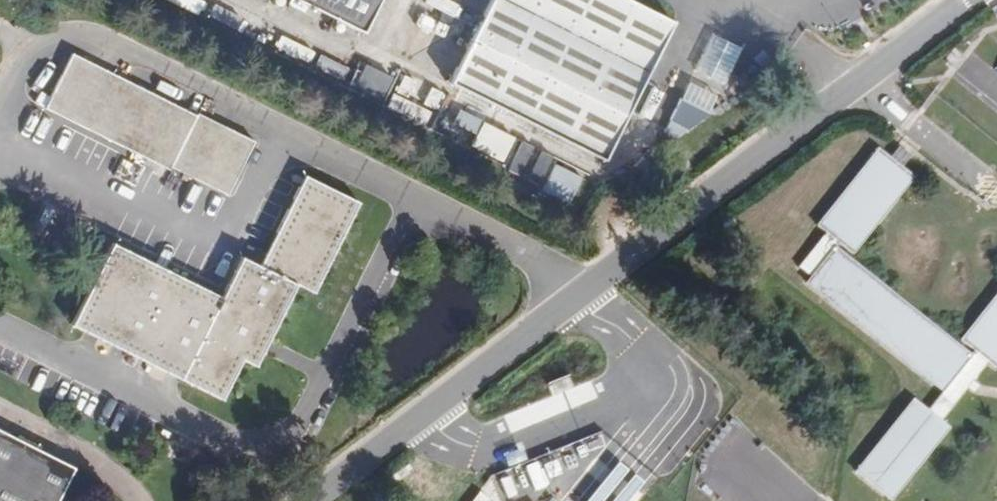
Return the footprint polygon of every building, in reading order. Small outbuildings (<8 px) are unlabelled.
[(377,0),(307,0),(363,28),(377,0)] [(674,17),(639,0),(494,0),(453,80),(606,155),(674,17)] [(225,203),(253,146),(73,60),(43,120),(166,181),(168,177),(225,203)] [(365,63),(354,84),(380,98),(391,76),(365,63)] [(683,79),(666,132),(691,141),(709,88),(683,79)] [(473,132),(479,117),(457,108),(451,123),(473,132)] [(469,146),(503,161),(514,135),(481,120),(469,146)] [(895,161),(906,169),(915,159),(903,150),(895,161)] [(834,237),(847,246),(860,255),(919,179),(906,169),(895,161),(885,153),(825,230),(834,237)] [(537,190),(568,203),(580,173),(550,161),(537,190)] [(82,303),(230,376),(236,364),(253,374),(293,294),(311,303),(357,210),(305,185),(257,275),(237,266),(214,307),(110,251),(82,303)] [(823,277),(841,255),(847,246),(834,237),(812,268),(823,277)] [(953,395),(980,362),(841,255),(823,277),(814,290),(953,395)] [(214,408),(230,376),(82,303),(66,333),(214,408)] [(996,360),(996,308),(972,340),(987,352),(996,360)] [(945,426),(996,360),(987,352),(980,362),(953,395),(934,418),(945,426)] [(955,433),(945,426),(934,418),(921,408),(868,475),(902,500),(955,433)] [(74,471),(0,434),(0,500),(58,500),(74,471)] [(547,495),(539,463),(500,473),(507,500),(552,500),(550,494),(547,495)]
